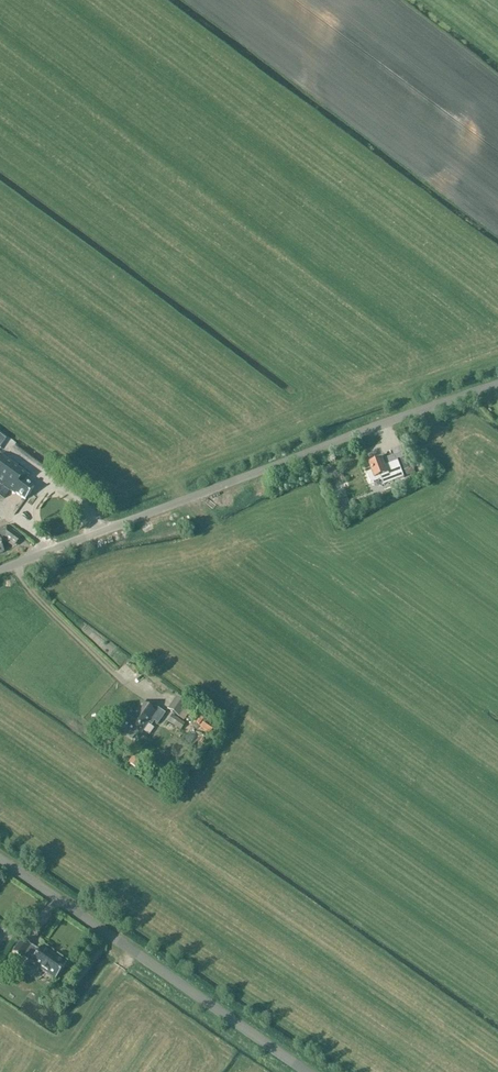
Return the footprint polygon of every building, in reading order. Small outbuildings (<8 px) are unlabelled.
[(0,464),(0,485),(18,498),(19,497),(29,504),(37,493),(28,486),(32,480),(4,458),(0,464)] [(409,458),(401,460),(405,473),(413,470),(409,458)] [(372,470),(366,472),(370,483),(382,479),(383,484),(404,478),(398,461),(384,466),(382,460),(370,464),(372,470)] [(6,528),(0,530),(0,540),(5,538),(16,546),(21,538),(6,528)] [(187,704),(176,696),(167,709),(179,717),(187,704)] [(154,712),(140,702),(133,712),(128,709),(118,725),(126,730),(124,733),(132,739),(134,736),(138,739),(151,720),(157,724),(165,714),(157,708),(154,712)] [(185,724),(172,715),(164,726),(171,731),(175,727),(180,731),(185,724)] [(31,945),(22,939),(12,952),(21,959),(23,956),(31,961),(30,963),(55,980),(66,964),(41,947),(36,954),(28,948),(31,945)]
